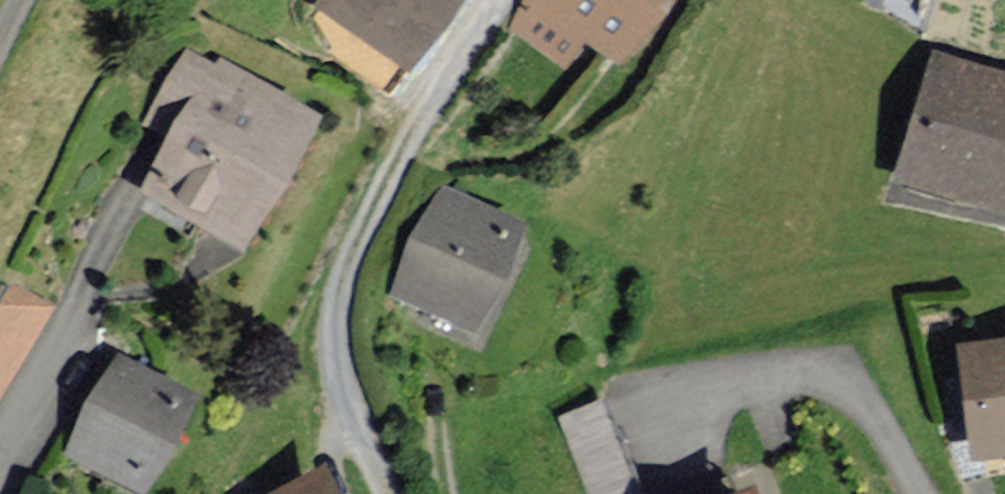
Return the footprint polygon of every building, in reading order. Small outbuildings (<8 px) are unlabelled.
[(324,1),(409,64),(456,0),(325,0),(324,1)] [(663,0),(528,0),(513,23),(571,60),(588,33),(626,58),(663,0)] [(218,74),(189,57),(149,125),(174,140),(145,189),(150,193),(156,196),(148,208),(178,225),(185,213),(236,242),(273,178),(309,116),(223,66),(218,74)] [(939,62),(906,177),(1004,205),(1004,80),(939,62)] [(521,230),(445,195),(401,292),(477,326),(521,230)] [(0,286),(0,398),(49,315),(0,286)] [(966,351),(981,456),(1004,452),(1004,345),(966,351)] [(190,399),(118,361),(70,452),(143,490),(190,399)] [(318,474),(279,493),(329,493),(318,474)]
